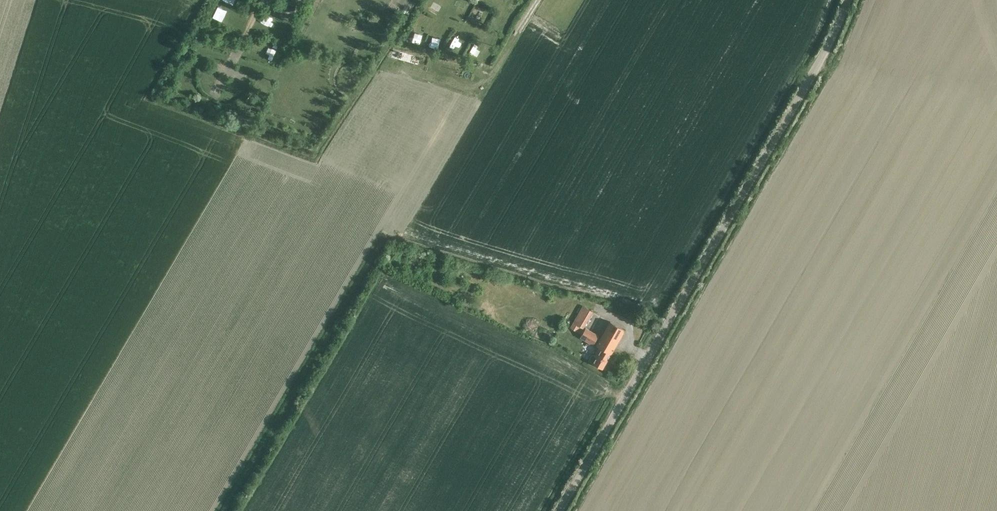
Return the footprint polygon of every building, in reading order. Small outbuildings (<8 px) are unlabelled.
[(573,323),(570,327),(582,334),(584,329),(583,328),(592,312),(583,306),(573,323)] [(588,361),(592,363),(602,369),(625,330),(610,321),(596,345),(599,347),(594,356),(592,355),(588,361)] [(582,334),(580,337),(593,345),(598,335),(585,328),(584,329),(582,334)]
